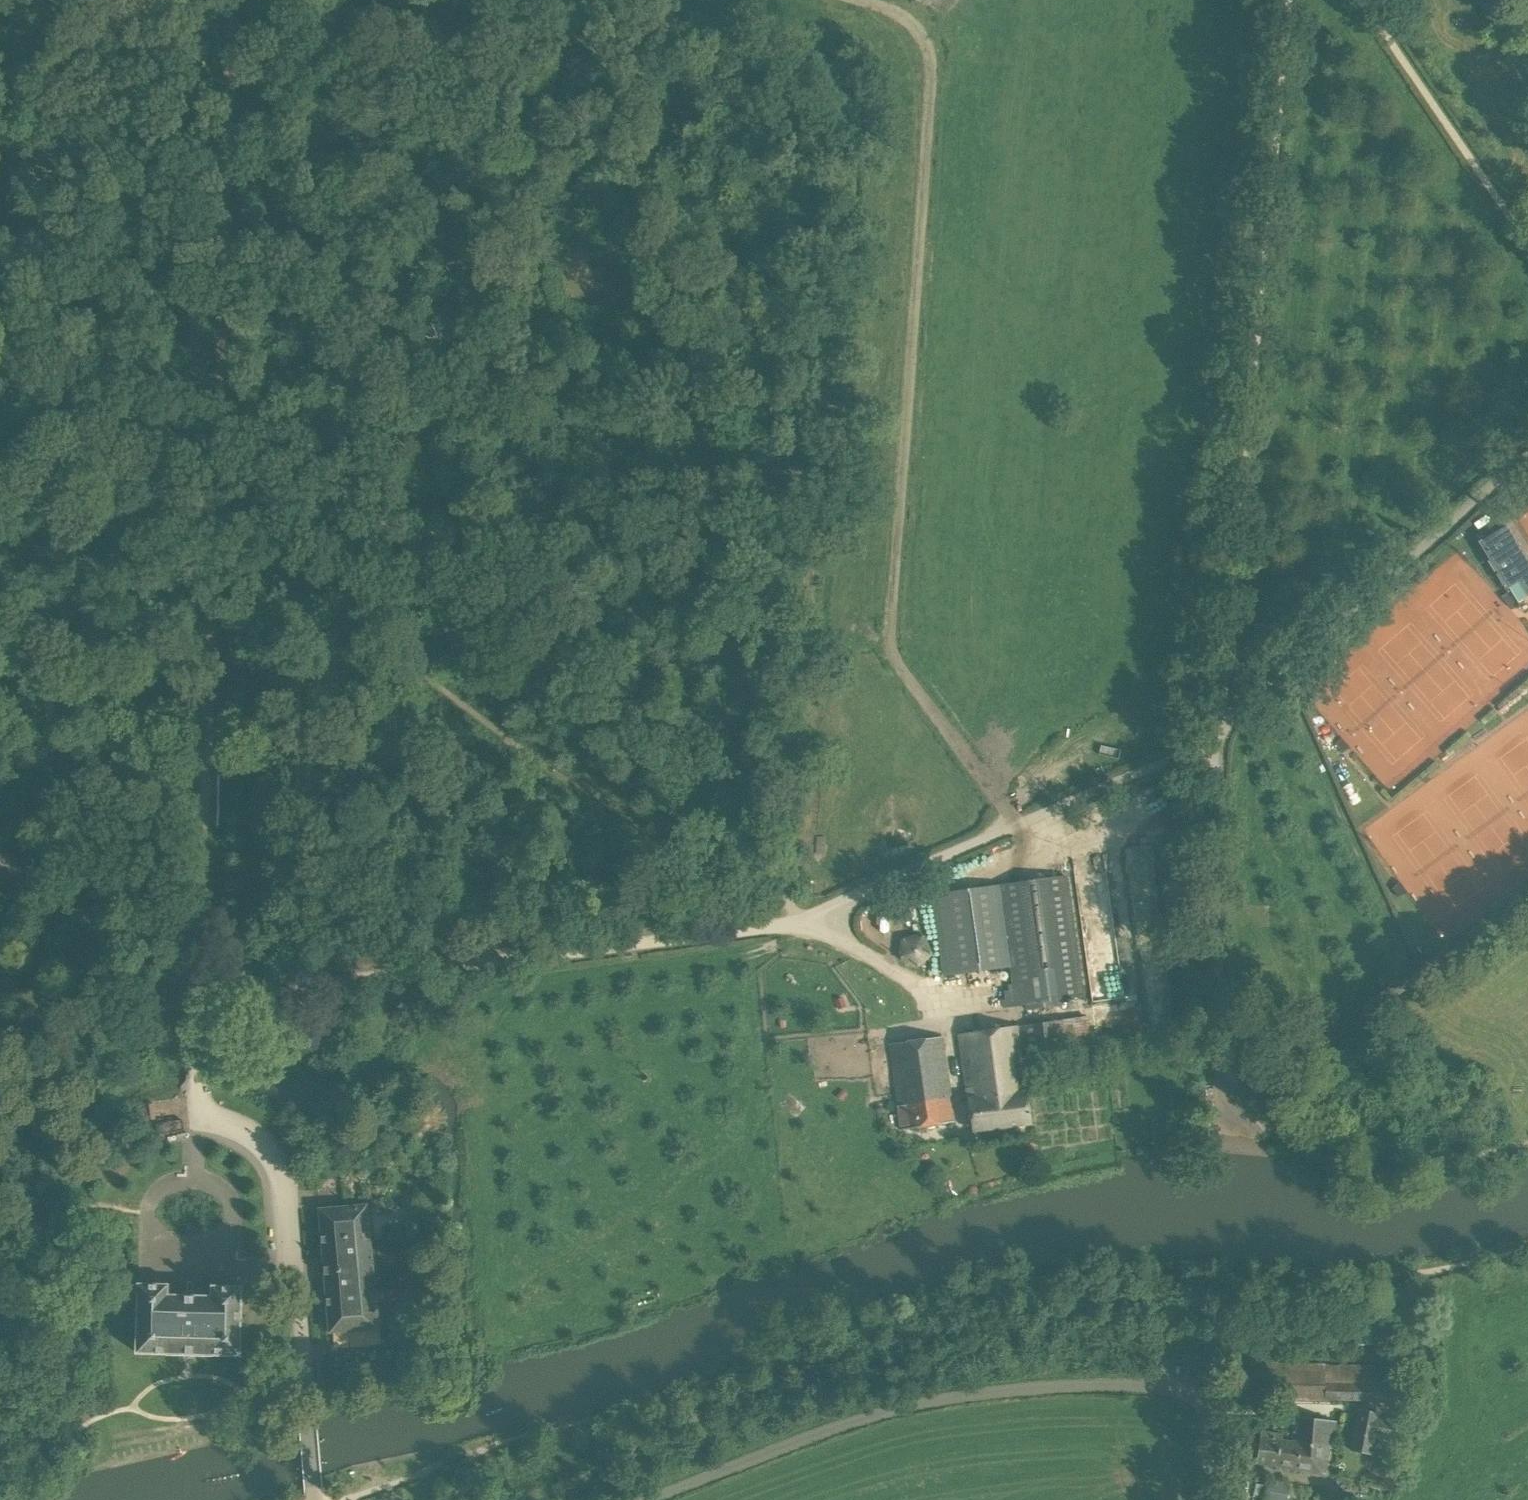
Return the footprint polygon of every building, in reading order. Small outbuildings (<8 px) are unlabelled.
[(1506,524),(1479,541),(1508,586),(1517,580),(1527,597),(1527,558),(1507,525),(1506,524)] [(1012,1005),(1083,995),(1066,876),(999,885),(1011,966),(1013,984),(1009,985),(1012,1005)] [(1011,966),(999,885),(936,894),(947,975),(1011,966)] [(924,935),(897,943),(906,971),(933,963),(924,935)] [(1087,1016),(1020,1025),(1024,1053),(1091,1044),(1087,1017),(1087,1016)] [(958,1035),(966,1086),(968,1100),(965,1101),(967,1113),(970,1113),(973,1130),(1031,1123),(1017,1026),(958,1034),(958,1035)] [(942,1036),(889,1044),(901,1129),(954,1121),(942,1036)] [(434,1231),(429,1232),(419,1232),(418,1203),(406,1204),(407,1221),(405,1221),(406,1236),(398,1237),(398,1243),(429,1241),(435,1240),(434,1231)] [(319,1208),(320,1221),(330,1332),(379,1328),(376,1301),(388,1301),(387,1289),(375,1291),(366,1204),(319,1208)] [(422,1271),(405,1272),(408,1302),(425,1301),(422,1271)] [(241,1287),(212,1286),(212,1296),(189,1296),(167,1295),(167,1285),(139,1284),(139,1285),(125,1284),(125,1295),(104,1295),(104,1313),(125,1313),(125,1318),(138,1318),(137,1349),(137,1352),(167,1353),(189,1354),(211,1354),(239,1354),(239,1351),(241,1287)] [(1395,1400),(1404,1400),(1405,1385),(1395,1384),(1395,1383),(1388,1383),(1388,1366),(1326,1364),(1325,1370),(1224,1368),(1224,1397),(1395,1402),(1395,1400)] [(1359,1409),(1357,1419),(1351,1449),(1371,1453),(1374,1436),(1392,1440),(1396,1420),(1378,1417),(1379,1413),(1359,1409)] [(1332,1448),(1336,1421),(1310,1418),(1310,1414),(1304,1413),(1303,1417),(1295,1416),(1292,1441),(1282,1440),(1282,1434),(1272,1433),(1273,1429),(1266,1427),(1265,1432),(1261,1432),(1257,1462),(1297,1468),(1301,1443),(1328,1447),(1328,1448),(1332,1448)] [(1325,1472),(1328,1448),(1328,1447),(1301,1443),(1297,1468),(1325,1472)] [(1290,1483),(1268,1479),(1267,1485),(1266,1485),(1256,1483),(1254,1494),(1264,1496),(1265,1496),(1265,1499),(1287,1499),(1290,1483)]
